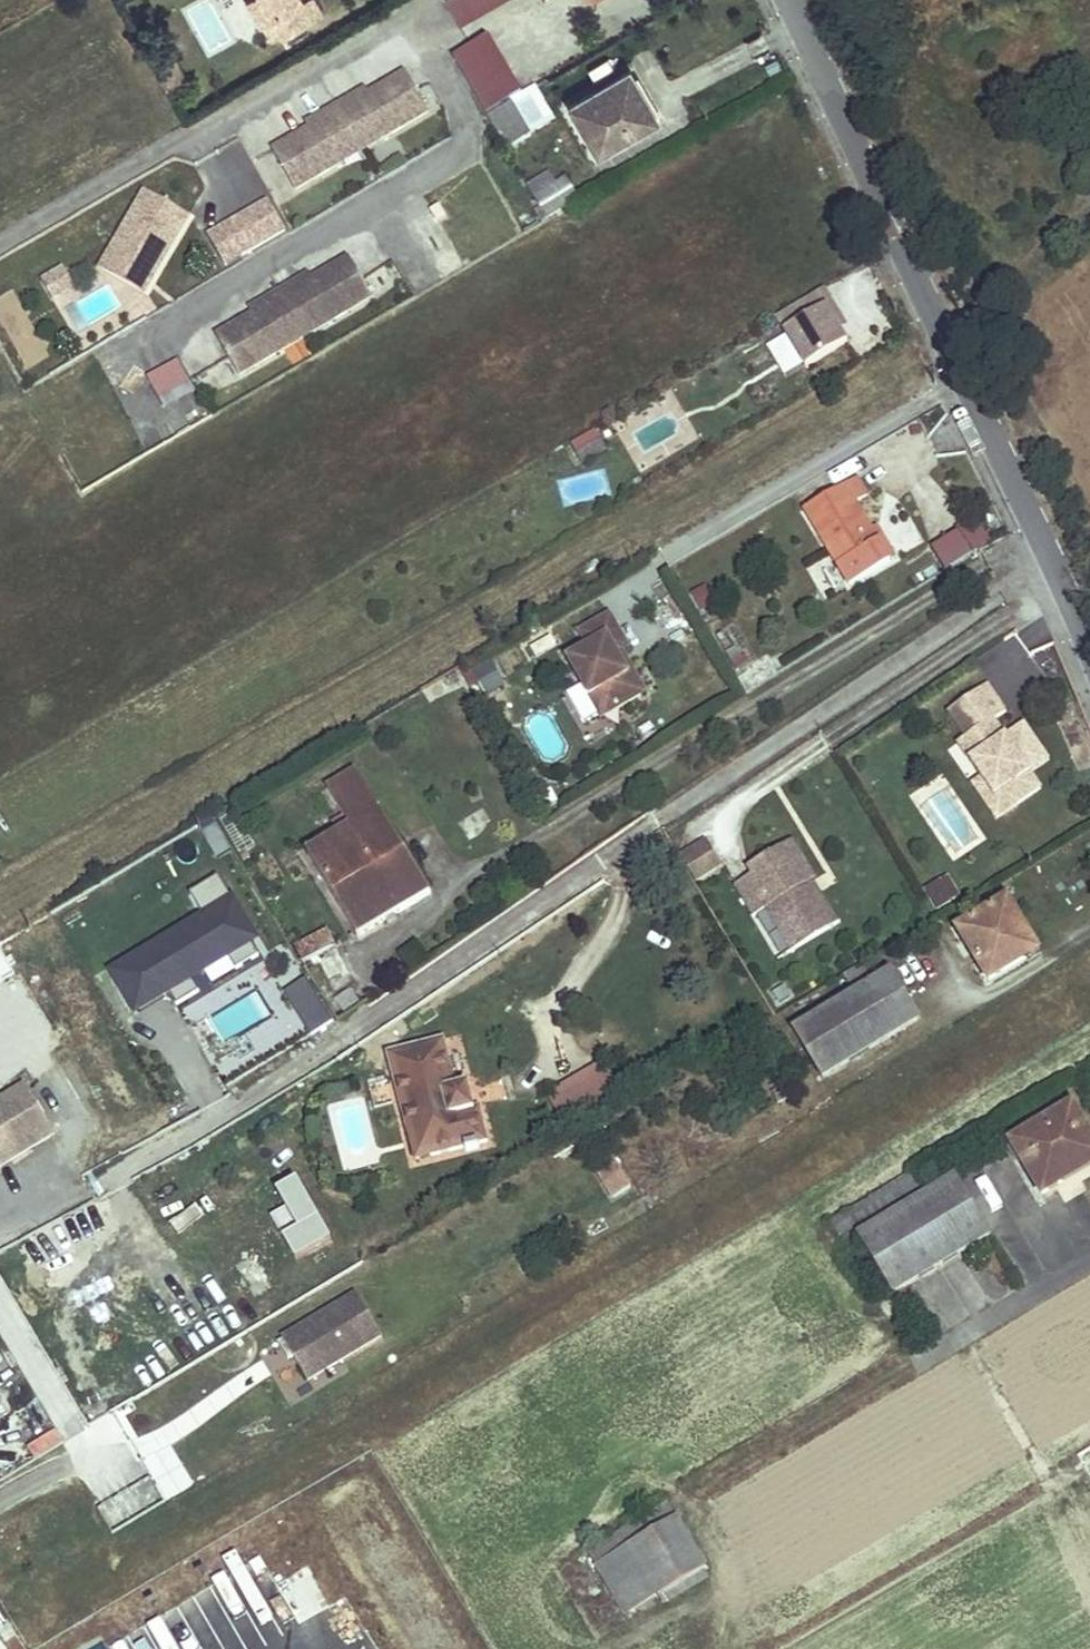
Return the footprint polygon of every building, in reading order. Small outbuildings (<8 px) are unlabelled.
[(263,23),(274,17),(284,35),(322,13),(315,0),(302,0),(301,1),(301,0),(250,0),(263,23)] [(498,0),(445,0),(459,23),(498,0)] [(274,17),(263,23),(273,41),(284,35),(274,17)] [(523,95),(489,37),(453,58),(487,115),(523,95)] [(642,101),(646,99),(629,71),(570,106),(598,154),(654,121),(642,101)] [(336,106),(354,136),(373,125),(382,139),(429,112),(407,73),(368,95),(371,99),(362,104),(357,95),(336,106)] [(357,95),(362,104),(371,99),(368,95),(365,90),(357,95)] [(514,107),(528,131),(545,122),(531,97),(514,107)] [(646,99),(642,101),(654,121),(657,119),(646,99)] [(511,103),(488,117),(507,150),(530,136),(528,131),(514,107),(511,103)] [(334,148),(354,136),(336,106),(315,119),(321,128),(313,133),(311,129),(273,151),(295,190),(342,162),(334,148)] [(313,133),(321,128),(315,119),(307,124),(311,129),(313,133)] [(373,125),(354,136),(362,151),(382,139),(373,125)] [(354,136),(334,148),(342,162),(362,151),(354,136)] [(557,183),(550,172),(527,185),(534,197),(557,183)] [(578,200),(565,179),(557,183),(534,197),(546,218),(578,200)] [(169,251),(188,217),(145,192),(109,254),(153,279),(165,257),(161,254),(164,248),(169,251)] [(268,202),(225,227),(242,256),(285,231),(268,202)] [(242,256),(225,227),(209,237),(226,266),(242,256)] [(169,251),(164,248),(161,254),(165,257),(169,251)] [(144,293),(153,279),(109,254),(101,269),(144,293)] [(280,292),(298,322),(317,311),(326,325),(373,297),(350,259),(312,281),(314,285),(306,290),(301,280),(280,292)] [(866,296),(880,290),(870,268),(856,274),(866,296)] [(55,275),(66,292),(75,286),(65,269),(55,275)] [(55,275),(43,283),(53,300),(66,292),(55,275)] [(301,280),(306,290),(314,285),(312,281),(309,275),(301,280)] [(806,368),(848,343),(840,330),(836,322),(841,319),(823,289),(776,317),(806,368)] [(278,333),(298,322),(280,292),(259,304),(265,314),(257,319),(255,315),(217,337),(239,375),(286,348),(278,333)] [(257,319),(265,314),(259,304),(251,309),(255,315),(257,319)] [(317,311),(298,322),(306,336),(326,325),(317,311)] [(846,327),(841,319),(836,322),(840,330),(846,327)] [(298,322),(278,333),(286,348),(306,336),(298,322)] [(163,408),(196,390),(178,357),(145,375),(163,408)] [(606,450),(596,431),(572,444),(583,463),(606,450)] [(855,503),(867,496),(857,479),(804,510),(849,585),(891,561),(872,530),(855,503)] [(960,529),(973,552),(992,541),(978,518),(960,529)] [(878,527),(872,530),(891,561),(896,558),(878,527)] [(930,546),(944,569),(973,552),(959,529),(930,546)] [(589,647),(568,659),(602,718),(645,692),(627,661),(622,664),(616,654),(628,647),(610,615),(580,632),(589,647)] [(503,686),(491,662),(473,672),(486,696),(503,686)] [(1031,773),(1006,736),(994,720),(1006,712),(987,685),(947,712),(965,738),(957,744),(981,779),(994,798),(1006,789),(1017,805),(1041,788),(1031,773)] [(1031,773),(1049,760),(1024,724),(1006,736),(1031,773)] [(340,834),(307,854),(359,938),(431,894),(356,771),(327,789),(344,817),(333,823),(340,834)] [(931,773),(912,802),(930,814),(950,785),(931,773)] [(1017,805),(1006,789),(994,798),(981,779),(972,785),(996,819),(1017,805)] [(217,826),(204,832),(214,855),(227,850),(217,826)] [(706,840),(681,855),(697,882),(722,866),(706,840)] [(749,867),(753,874),(736,885),(755,916),(767,908),(793,951),(830,929),(804,886),(811,882),(815,879),(791,841),(749,867)] [(960,895),(949,875),(924,889),(936,909),(960,895)] [(152,947),(112,972),(136,1011),(168,992),(176,1006),(199,992),(191,978),(227,956),(235,970),(259,956),(241,927),(247,923),(218,876),(189,894),(203,916),(161,941),(165,947),(156,953),(152,947)] [(830,929),(837,924),(811,882),(804,886),(830,929)] [(1012,924),(1019,920),(1007,900),(958,930),(989,982),(1031,956),(1012,924)] [(1019,920),(1012,924),(1031,956),(1038,952),(1019,920)] [(302,960),(334,942),(326,927),(294,944),(302,960)] [(156,953),(165,947),(161,941),(152,947),(156,953)] [(2,997),(22,986),(11,965),(0,971),(0,993),(2,997)] [(823,1079),(921,1019),(891,969),(792,1029),(800,1042),(823,1079)] [(328,1009),(309,978),(286,992),(305,1023),(328,1009)] [(784,985),(772,992),(779,1004),(792,997),(784,985)] [(312,1036),(335,1022),(328,1009),(305,1023),(312,1036)] [(791,1048),(800,1042),(792,1029),(783,1035),(791,1048)] [(444,1039),(387,1053),(407,1130),(423,1126),(431,1156),(488,1142),(479,1108),(474,1109),(465,1112),(459,1088),(457,1089),(444,1039)] [(547,1094),(564,1123),(619,1090),(603,1062),(547,1094)] [(778,1103),(795,1093),(790,1083),(772,1093),(778,1103)] [(0,1100),(0,1167),(55,1133),(25,1085),(0,1100)] [(468,1086),(459,1088),(465,1112),(474,1109),(468,1086)] [(1042,1194),(1065,1181),(1061,1174),(1089,1156),(1089,1138),(1072,1108),(1012,1144),(1042,1194)] [(431,1156),(423,1126),(407,1130),(415,1161),(431,1156)] [(1065,1181),(1089,1166),(1089,1156),(1061,1174),(1065,1181)] [(631,1188),(613,1157),(595,1168),(613,1198),(631,1188)] [(840,1237),(924,1187),(915,1171),(830,1221),(840,1237)] [(893,1294),(991,1235),(956,1177),(858,1236),(893,1294)] [(256,1295),(271,1286),(255,1258),(240,1267),(256,1295)] [(357,1294),(282,1338),(288,1347),(291,1345),(295,1351),(291,1353),(307,1381),(382,1336),(357,1294)] [(1024,1519),(1080,1616),(1089,1610),(1089,1481),(1024,1519)] [(98,1504),(107,1528),(163,1507),(154,1483),(98,1504)] [(628,1548),(677,1519),(667,1503),(588,1550),(597,1566),(628,1548)] [(706,1568),(677,1519),(628,1548),(657,1597),(706,1568)] [(657,1597),(628,1548),(597,1566),(626,1616),(657,1597)]
